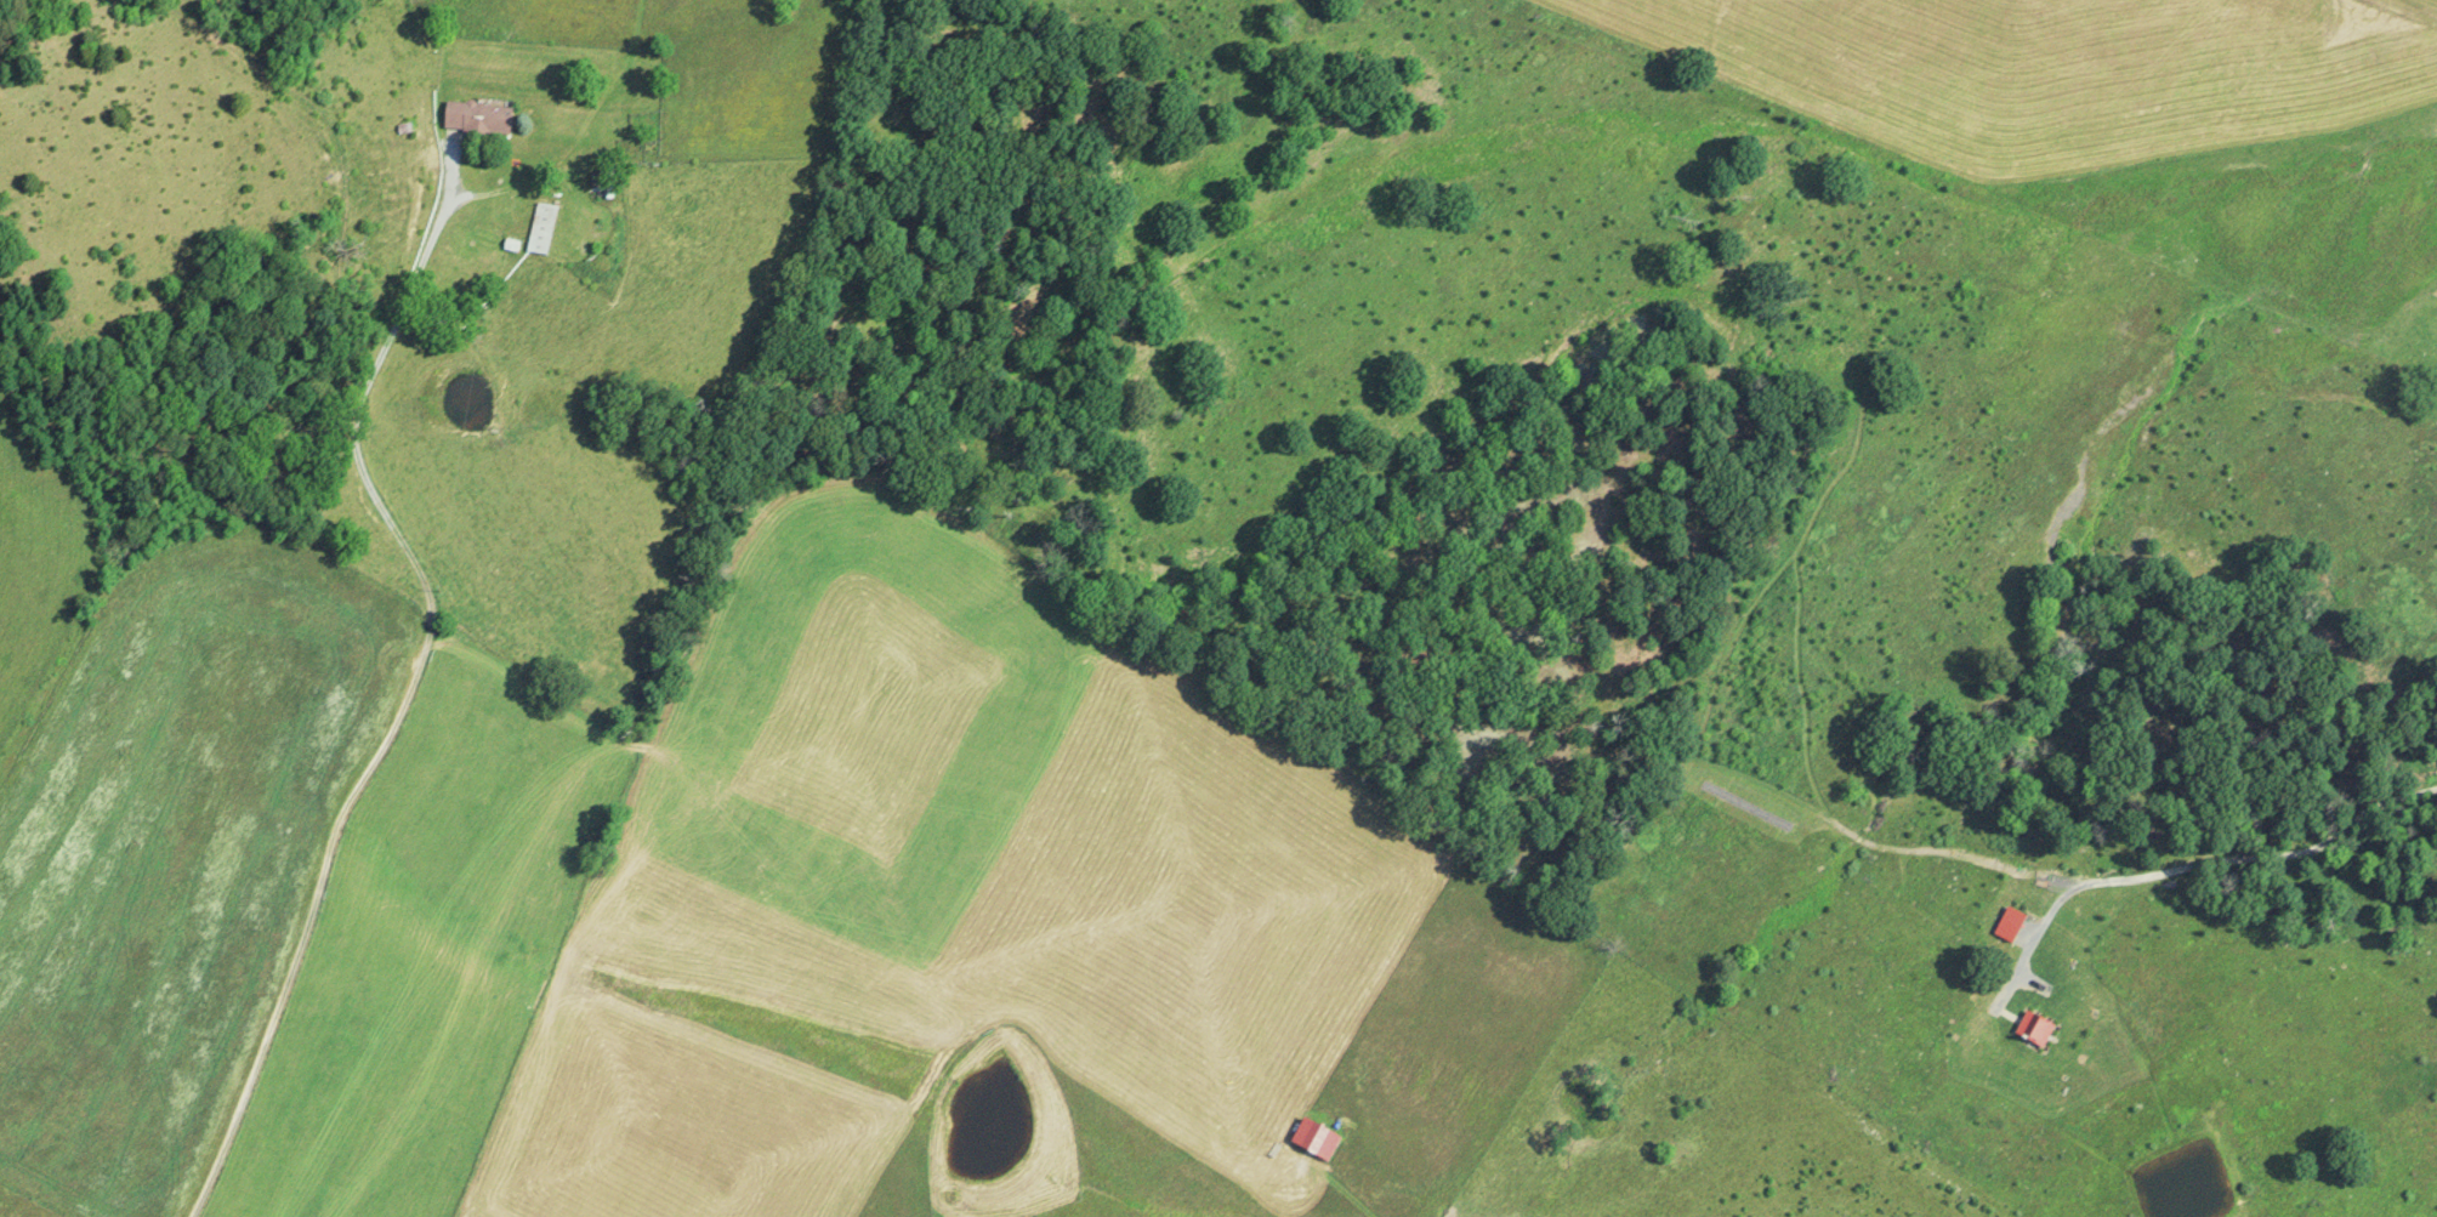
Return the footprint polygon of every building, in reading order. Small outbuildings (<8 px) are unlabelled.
[(510,104),(442,101),(441,131),(509,134),(510,104)] [(544,255),(557,206),(537,200),(523,249),(544,255)] [(2025,916),(2007,906),(1991,932),(2008,943),(2025,916)] [(2052,1026),(2026,1010),(2012,1033),(2039,1049),(2052,1026)] [(1339,1138),(1301,1117),(1288,1142),(1327,1162),(1339,1138)]
